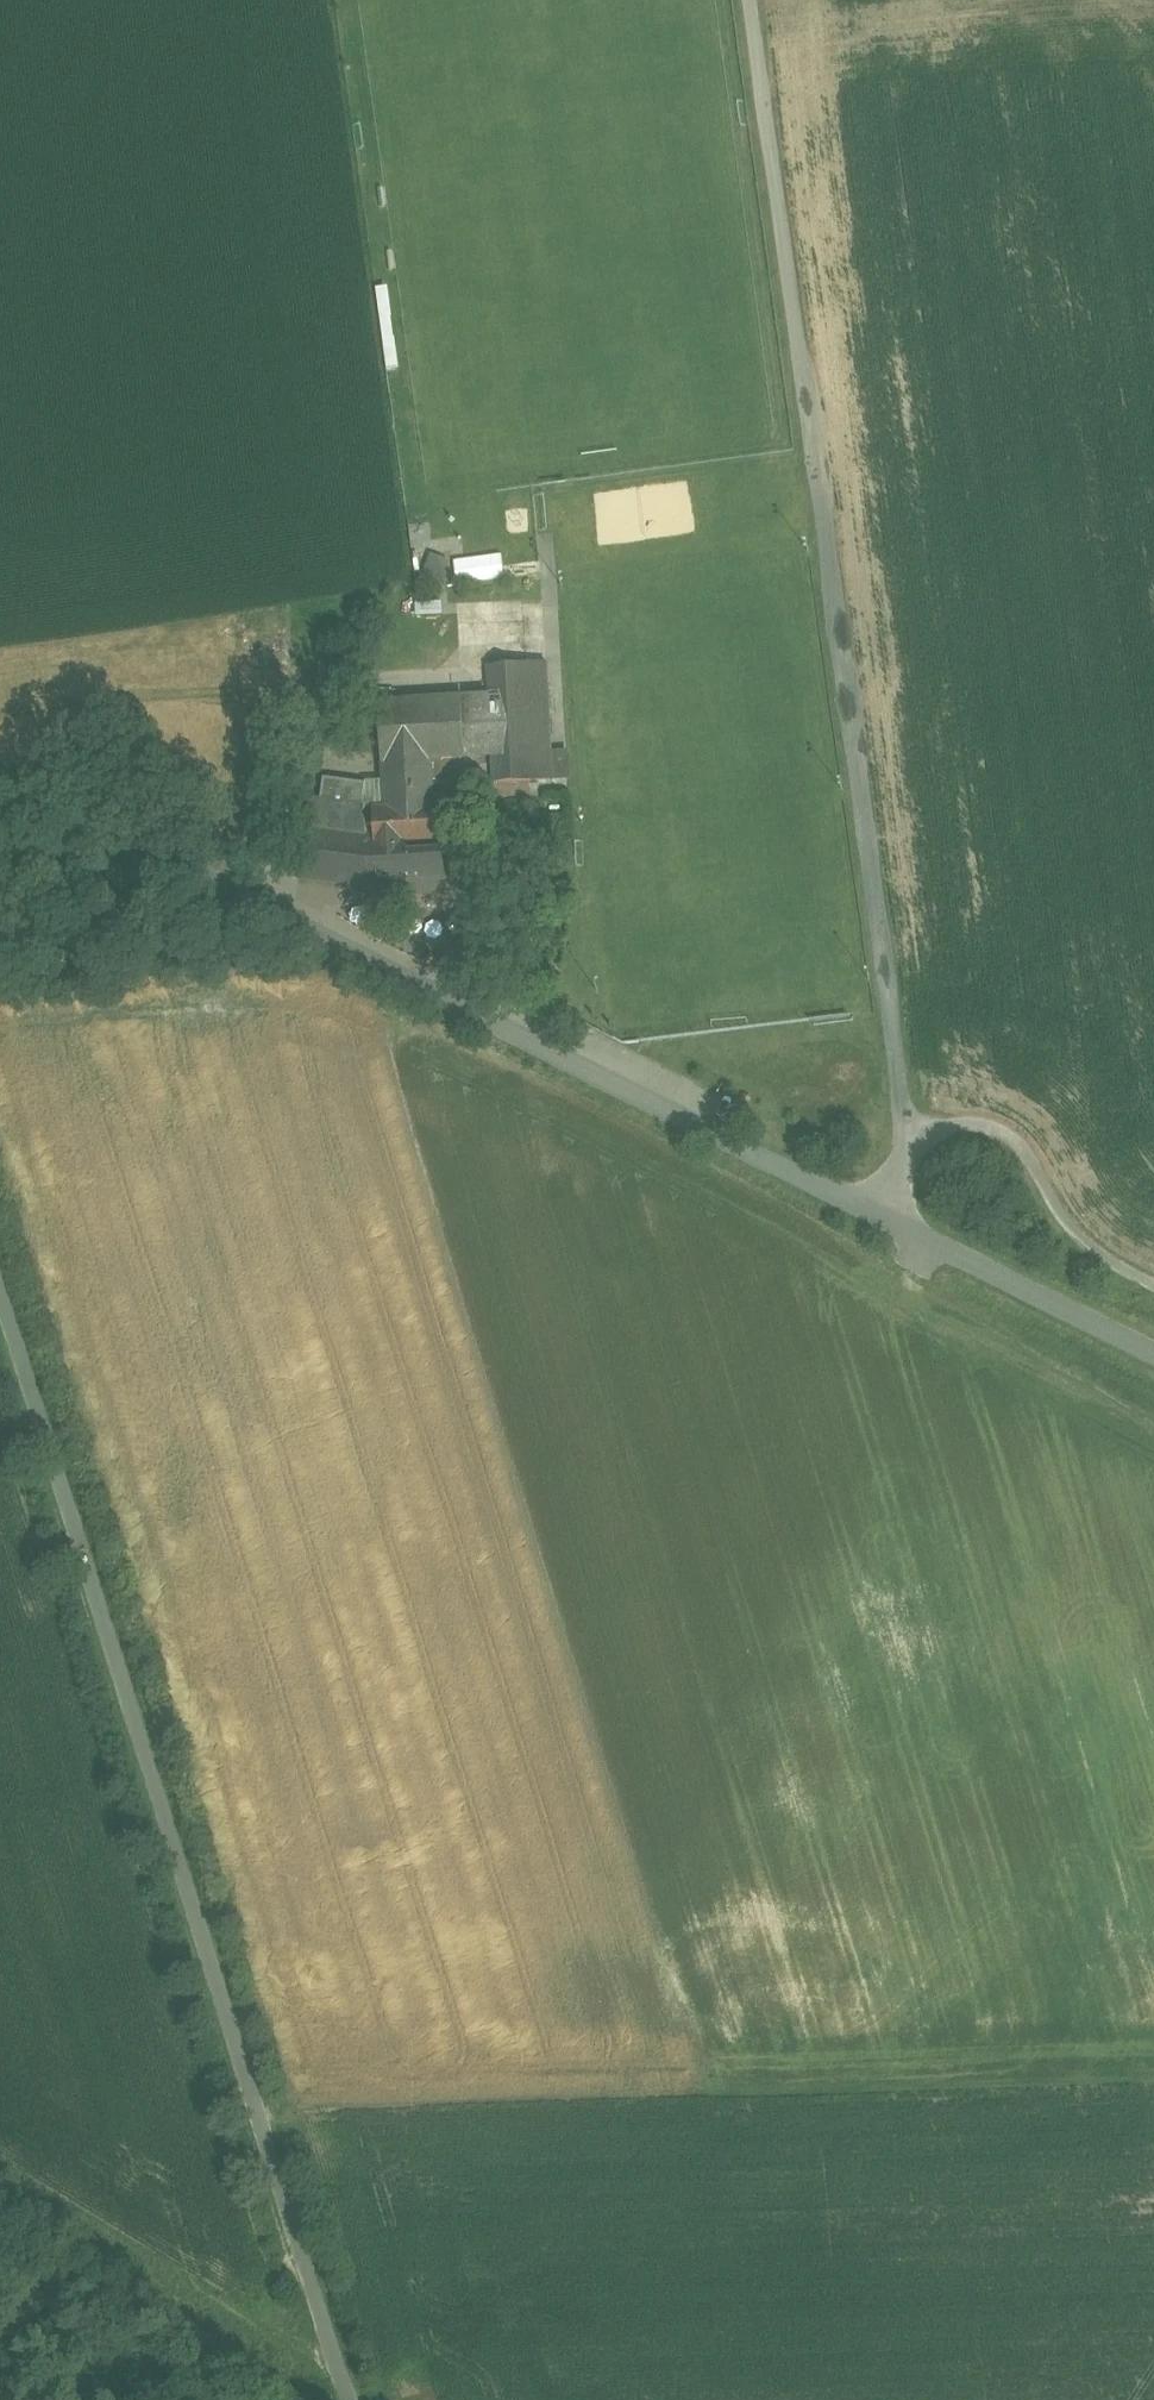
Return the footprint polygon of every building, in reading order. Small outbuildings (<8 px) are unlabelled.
[(439,577),(445,558),(429,552),(422,571),(439,577)] [(438,600),(413,602),(414,613),(439,611),(438,600)] [(490,696),(378,703),(382,760),(430,757),(492,753),(494,782),(531,780),(525,663),(489,665),(490,696)] [(366,783),(324,777),(321,800),(311,799),(299,876),(317,876),(316,879),(333,878),(333,881),(350,880),(350,883),(367,883),(367,886),(409,883),(406,845),(436,843),(434,804),(432,804),(430,757),(384,760),(386,807),(375,807),(374,799),(363,798),(366,783)]
